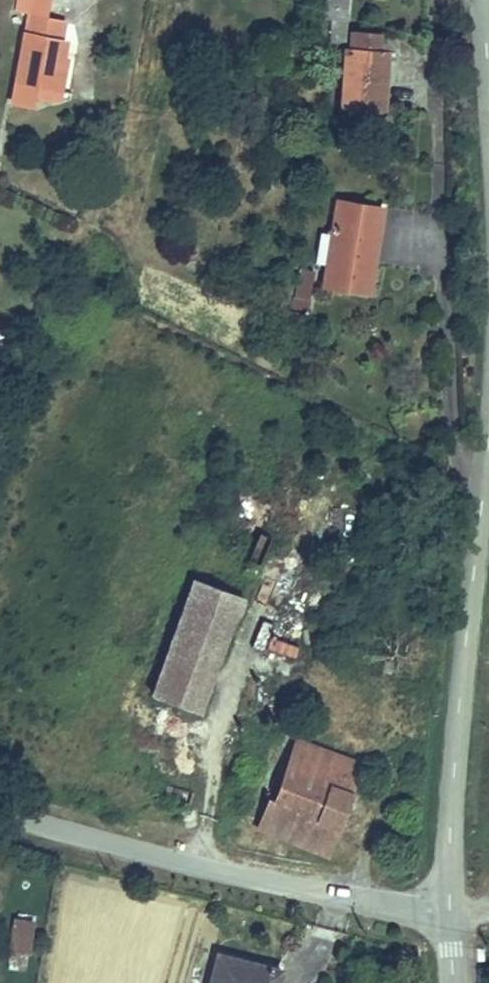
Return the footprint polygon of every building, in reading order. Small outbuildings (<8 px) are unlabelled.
[(317,12),(347,14),(348,0),(318,0),(317,12)] [(14,80),(54,88),(63,42),(57,41),(61,21),(27,14),(14,80)] [(63,42),(54,88),(65,91),(75,45),(63,42)] [(349,45),(345,103),(382,106),(386,47),(349,45)] [(339,198),(325,280),(370,288),(377,246),(368,244),(375,205),(339,198)] [(196,603),(241,622),(254,587),(210,569),(196,603)] [(196,603),(160,691),(206,709),(241,622),(196,603)] [(329,851),(342,821),(323,813),(335,785),(353,793),(365,761),(303,735),(279,795),(273,792),(260,823),(329,851)] [(323,813),(342,821),(353,793),(335,785),(323,813)] [(16,913),(8,943),(21,947),(29,916),(16,913)] [(217,949),(209,982),(272,982),(276,964),(217,949)]
